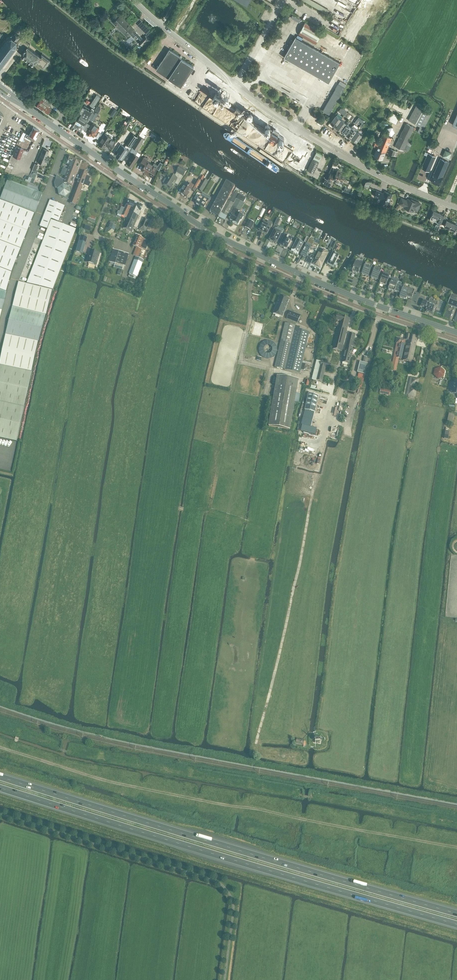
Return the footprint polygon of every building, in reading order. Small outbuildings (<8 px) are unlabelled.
[(190,0),(189,0),(182,11),(187,14),(194,3),(190,0)] [(120,15),(112,23),(117,28),(118,27),(127,36),(130,33),(131,35),(134,33),(132,31),(134,30),(135,29),(120,15)] [(298,34),(316,44),(323,31),(305,21),(298,34)] [(134,30),(132,31),(134,33),(136,35),(141,40),(140,40),(138,42),(140,44),(141,44),(142,46),(149,39),(147,37),(146,37),(145,35),(142,38),(134,30)] [(15,48),(22,53),(22,54),(33,63),(34,62),(35,63),(36,61),(44,68),(50,59),(42,53),(41,55),(28,46),(30,43),(16,33),(14,35),(7,38),(7,39),(7,40),(6,40),(5,39),(1,46),(1,47),(2,47),(0,50),(0,69),(15,48)] [(284,57),(329,83),(340,63),(295,37),(284,57)] [(180,57),(180,56),(169,49),(156,69),(181,86),(194,66),(180,57)] [(333,92),(323,110),(329,114),(340,96),(345,87),(339,84),(338,84),(336,87),(335,89),(333,92)] [(218,102),(221,97),(216,93),(212,99),(218,103),(218,102)] [(39,107),(48,114),(52,109),(49,107),(52,102),(41,94),(35,103),(39,106),(39,107)] [(90,105),(93,107),(100,97),(97,94),(90,105)] [(424,128),(433,111),(418,103),(409,120),(420,126),(418,130),(424,133),(426,129),(424,128)] [(73,125),(82,130),(93,111),(83,105),(80,111),(81,112),(73,125)] [(98,113),(94,111),(89,118),(94,121),(98,113)] [(391,112),(388,119),(396,123),(399,116),(391,112)] [(336,115),(330,123),(335,126),(341,119),(336,115)] [(341,119),(335,126),(341,130),(346,123),(341,119)] [(87,123),(83,129),(88,131),(87,132),(87,134),(89,135),(90,135),(91,135),(91,134),(94,136),(99,129),(98,129),(100,127),(93,123),(92,125),(87,123)] [(346,123),(341,130),(346,134),(351,126),(346,123)] [(407,144),(415,127),(406,123),(395,146),(404,150),(405,148),(408,150),(411,146),(407,144)] [(351,126),(346,134),(351,138),(357,130),(358,128),(353,125),(351,126)] [(26,134),(25,136),(28,138),(34,141),(40,130),(34,127),(29,135),(26,134)] [(274,140),(280,143),(284,137),(272,130),(271,132),(268,136),(274,139),(274,140)] [(357,130),(351,138),(356,142),(362,134),(357,130)] [(111,137),(105,133),(98,143),(105,147),(106,145),(111,148),(116,141),(111,138),(111,137)] [(126,144),(125,146),(129,149),(138,137),(133,133),(125,144),(126,144)] [(133,152),(127,162),(133,166),(140,157),(139,156),(140,154),(136,151),(137,150),(145,138),(144,138),(146,136),(141,133),(133,146),(136,148),(133,152)] [(374,156),(383,159),(392,138),(383,134),(379,144),(375,143),(374,146),(377,148),(374,156)] [(120,149),(116,155),(123,159),(129,149),(125,146),(121,144),(118,148),(120,149)] [(13,156),(20,158),(24,149),(16,146),(13,156)] [(43,148),(38,162),(44,164),(45,161),(48,162),(49,157),(47,156),(49,151),(43,148)] [(322,154),(316,151),(312,158),(318,161),(322,154)] [(421,168),(429,171),(436,156),(428,153),(421,168)] [(63,170),(61,175),(66,177),(64,180),(63,183),(69,185),(72,186),(82,161),(70,156),(68,161),(71,162),(68,170),(67,172),(63,170)] [(144,157),(140,163),(144,166),(142,169),(145,171),(145,172),(149,175),(149,174),(151,176),(157,168),(160,170),(160,169),(162,164),(162,163),(161,162),(158,165),(154,162),(153,164),(147,161),(148,160),(144,157)] [(313,172),(318,161),(312,158),(307,169),(313,172)] [(443,176),(442,176),(449,162),(440,158),(434,172),(430,180),(439,185),(443,176)] [(177,173),(174,177),(170,175),(167,179),(166,178),(163,183),(165,184),(164,185),(167,186),(171,189),(174,184),(178,186),(183,177),(187,172),(180,167),(176,173),(177,173)] [(28,181),(25,180),(25,181),(30,183),(31,182),(33,183),(38,172),(32,170),(28,181)] [(200,177),(199,179),(202,181),(203,181),(208,172),(205,170),(203,170),(200,176),(201,177),(200,177)] [(328,180),(330,182),(332,178),(334,179),(339,181),(339,180),(343,182),(346,174),(338,170),(335,176),(330,174),(328,180)] [(90,177),(87,176),(88,173),(82,171),(70,204),(75,206),(83,185),(89,187),(91,183),(89,182),(90,177)] [(56,180),(55,184),(55,188),(58,189),(63,185),(68,187),(69,185),(63,183),(64,180),(62,179),(56,180)] [(0,199),(35,212),(41,197),(42,194),(37,191),(8,180),(0,199)] [(198,190),(201,192),(207,182),(203,180),(198,190)] [(183,190),(180,194),(181,194),(181,195),(183,196),(184,196),(187,198),(191,190),(194,192),(200,183),(197,181),(193,187),(187,183),(185,186),(184,187),(183,187),(183,189),(183,190)] [(226,183),(210,212),(210,213),(211,212),(219,216),(218,217),(219,218),(221,213),(234,189),(234,188),(235,187),(234,187),(226,183)] [(234,189),(221,213),(227,217),(228,215),(231,216),(231,215),(232,215),(232,217),(235,218),(237,214),(239,212),(240,213),(244,204),(244,203),(246,199),(234,193),(236,189),(236,188),(235,187),(234,188),(234,189)] [(375,196),(382,199),(381,201),(388,204),(392,194),(385,191),(384,194),(382,193),(377,190),(375,196)] [(198,193),(193,200),(197,202),(196,204),(204,209),(208,202),(209,203),(211,199),(202,193),(201,195),(198,193)] [(405,206),(404,207),(413,211),(414,209),(418,211),(421,203),(416,201),(416,202),(408,199),(407,200),(402,198),(399,204),(405,206)] [(28,230),(34,213),(0,200),(0,220),(28,230)] [(50,200),(40,227),(47,230),(45,237),(27,284),(52,290),(76,229),(58,222),(51,220),(51,219),(58,222),(65,206),(50,200)] [(118,211),(117,214),(126,218),(128,213),(130,214),(127,220),(123,229),(132,232),(141,212),(143,207),(136,203),(129,201),(127,205),(126,205),(125,209),(123,208),(121,207),(119,212),(118,211)] [(438,222),(437,224),(439,225),(444,215),(442,214),(434,210),(432,215),(430,218),(438,222)] [(232,217),(230,221),(233,222),(233,223),(238,226),(240,221),(241,222),(243,217),(237,214),(235,218),(232,217)] [(88,215),(86,221),(94,223),(96,218),(88,215)] [(139,230),(146,232),(150,221),(144,218),(139,230)] [(18,247),(21,248),(28,231),(0,220),(0,240),(18,247)] [(248,221),(244,228),(250,231),(251,228),(250,228),(253,223),(248,221)] [(263,223),(259,231),(267,235),(272,224),(268,222),(267,225),(263,223)] [(108,224),(105,232),(110,234),(114,231),(116,226),(108,224)] [(276,229),(269,241),(273,243),(275,244),(276,244),(282,232),(276,229)] [(285,236),(280,246),(286,250),(288,247),(290,249),(293,243),(291,242),(292,240),(290,239),(291,239),(290,239),(291,238),(290,237),(290,236),(289,236),(288,236),(287,236),(286,237),(285,236)] [(148,241),(147,241),(137,237),(133,246),(137,247),(133,255),(140,258),(141,255),(140,254),(141,250),(143,251),(143,250),(145,250),(148,241)] [(307,244),(300,257),(305,259),(310,249),(315,251),(318,245),(320,242),(315,240),(314,242),(312,240),(311,239),(311,240),(309,239),(307,244)] [(12,272),(20,249),(15,247),(0,241),(0,267),(12,272)] [(79,241),(76,252),(82,254),(85,243),(79,241)] [(303,244),(296,241),(291,251),(294,253),(293,253),(295,254),(298,255),(298,254),(303,244)] [(113,249),(110,262),(111,262),(115,264),(115,265),(114,268),(118,269),(120,265),(123,266),(124,266),(125,266),(129,254),(113,249)] [(314,264),(321,267),(326,257),(325,257),(327,254),(320,250),(315,260),(316,260),(314,264)] [(90,256),(88,264),(89,264),(95,266),(96,266),(99,254),(91,252),(91,251),(90,251),(89,255),(90,256)] [(333,253),(327,265),(333,268),(333,267),(336,268),(337,265),(335,264),(339,256),(336,255),(335,254),(333,253)] [(308,257),(305,262),(309,265),(310,265),(314,257),(313,256),(311,255),(310,258),(308,257)] [(136,257),(129,274),(130,274),(136,277),(137,277),(144,260),(136,257)] [(356,262),(352,272),(356,274),(357,274),(358,275),(359,273),(362,274),(364,268),(365,266),(362,264),(361,264),(358,262),(357,263),(356,262)] [(364,268),(362,274),(368,277),(371,278),(374,271),(371,270),(372,267),(371,266),(368,264),(367,265),(366,264),(364,268)] [(6,291),(12,273),(0,268),(0,289),(6,291)] [(374,271),(371,278),(377,281),(378,280),(380,281),(383,275),(380,274),(382,270),(380,270),(377,268),(375,268),(374,271)] [(380,281),(379,284),(386,287),(386,286),(389,287),(391,281),(389,280),(390,276),(389,276),(386,273),(385,274),(384,274),(383,275),(380,281)] [(389,287),(388,290),(392,292),(393,292),(394,292),(397,293),(400,287),(401,283),(397,282),(394,279),(394,280),(392,280),(392,281),(391,281),(389,287)] [(12,306),(46,315),(52,291),(18,282),(12,306)] [(400,287),(397,293),(400,295),(399,298),(406,300),(407,298),(410,299),(411,300),(414,292),(414,291),(415,288),(410,286),(409,289),(406,287),(405,288),(404,287),(403,288),(400,287)] [(447,305),(456,309),(456,297),(451,295),(447,305)] [(273,314),(282,318),(289,300),(280,296),(273,314)] [(428,302),(426,309),(425,313),(433,316),(433,315),(437,302),(434,301),(435,300),(434,300),(433,300),(429,299),(428,302)] [(420,307),(426,309),(428,302),(422,300),(420,307)] [(6,334),(38,341),(46,315),(12,307),(6,334)] [(286,319),(297,323),(300,316),(290,311),(286,319)] [(339,322),(332,350),(341,352),(349,319),(337,316),(336,321),(339,322)] [(255,322),(252,334),(260,336),(263,324),(255,322)] [(300,327),(285,324),(275,367),(300,373),(309,332),(299,330),(300,327)] [(349,333),(346,348),(351,349),(352,347),(356,348),(357,343),(353,342),(355,334),(349,333)] [(31,371),(32,372),(38,342),(5,335),(0,359),(0,365),(31,371)] [(406,346),(403,361),(412,363),(418,337),(407,335),(405,340),(404,345),(406,346)] [(394,357),(391,371),(396,372),(399,359),(401,359),(404,345),(405,340),(404,340),(397,339),(396,344),(395,348),(395,351),(397,352),(396,358),(394,357)] [(342,363),(340,370),(345,371),(346,368),(350,369),(350,371),(350,372),(353,373),(357,356),(352,355),(353,350),(351,349),(346,348),(343,359),(342,362),(342,363)] [(364,356),(363,363),(368,364),(370,364),(372,358),(371,358),(364,356)] [(312,380),(317,381),(322,382),(323,377),(326,368),(330,369),(331,365),(317,361),(312,380)] [(360,362),(357,373),(365,375),(368,364),(363,363),(360,362)] [(24,407),(32,372),(0,365),(0,401),(24,407)] [(435,370),(434,375),(438,379),(443,377),(445,372),(441,368),(435,370)] [(358,374),(356,384),(357,385),(356,387),(361,388),(361,386),(362,386),(365,376),(358,374)] [(298,379),(277,376),(269,426),(290,430),(298,379)] [(408,396),(415,397),(418,379),(411,378),(408,396)] [(381,389),(380,395),(389,397),(391,391),(381,389)] [(305,410),(314,413),(318,397),(309,395),(305,410)] [(16,441),(24,407),(0,402),(0,438),(16,441)]
